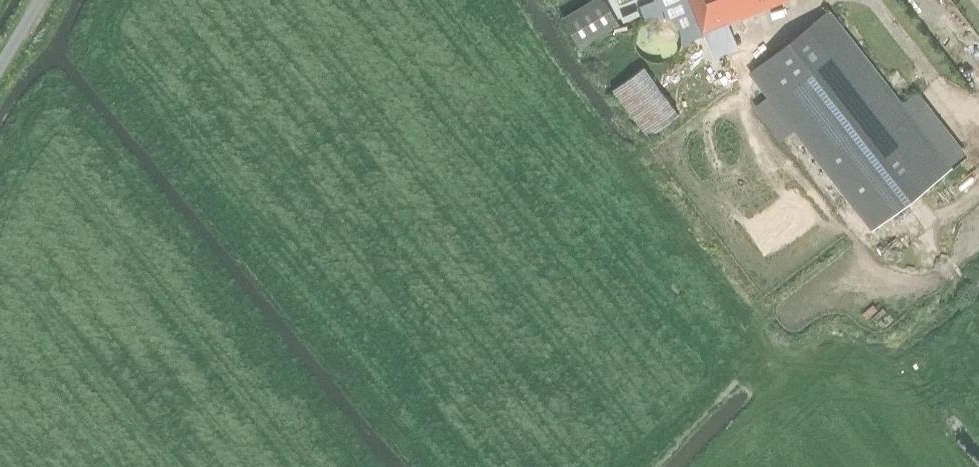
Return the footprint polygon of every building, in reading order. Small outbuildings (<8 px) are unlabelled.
[(604,0),(601,0),(564,22),(579,48),(619,25),(604,0)] [(690,4),(703,35),(712,32),(729,24),(728,21),(739,16),(741,19),(786,0),(688,0),(690,4)] [(828,10),(750,72),(769,96),(795,130),(872,228),(951,167),(949,165),(901,103),(855,44),(846,33),(828,10)] [(649,136),(680,112),(644,65),(613,89),(649,136)]
